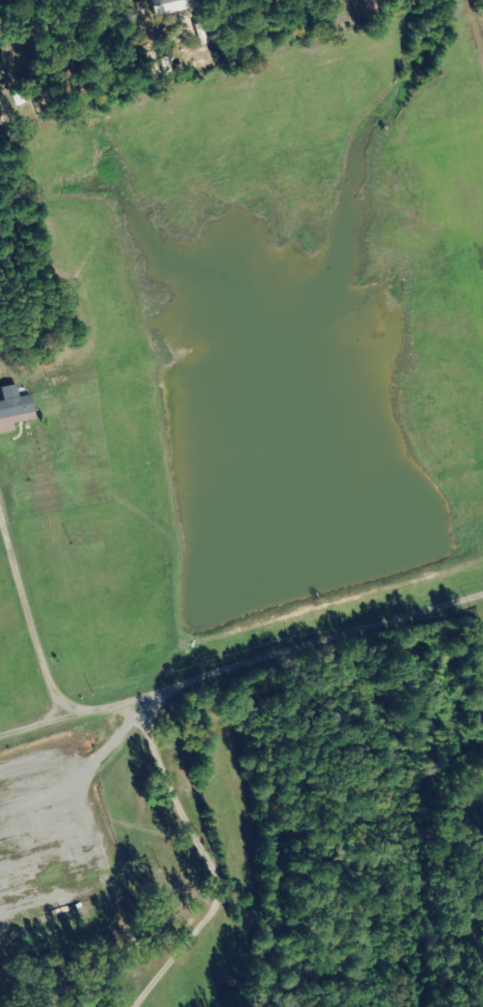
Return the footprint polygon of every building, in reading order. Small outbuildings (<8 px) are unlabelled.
[(157,19),(190,9),(188,0),(153,0),(151,1),(157,19)] [(5,401),(0,402),(0,434),(16,432),(15,424),(37,420),(33,396),(21,398),(18,385),(2,388),(5,401)]
